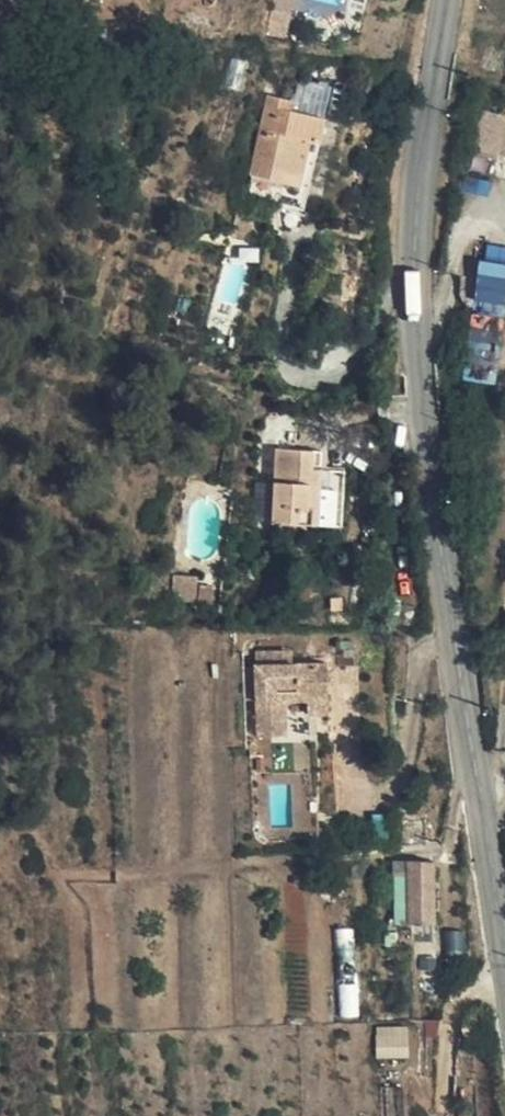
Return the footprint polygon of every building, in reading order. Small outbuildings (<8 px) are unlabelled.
[(268,36),(285,40),(294,0),(274,0),(268,36)] [(297,109),(331,112),(333,82),(299,79),(297,109)] [(310,140),(320,142),(325,118),(289,110),(291,100),(270,95),(252,175),(288,183),(290,172),(302,175),(310,140)] [(477,109),(488,111),(489,105),(478,103),(477,109)] [(488,111),(477,109),(469,147),(500,154),(504,127),(504,116),(488,111)] [(305,208),(320,142),(310,140),(302,175),(290,172),(288,183),(283,203),(305,208)] [(256,212),(238,210),(233,237),(251,240),(256,212)] [(480,258),(478,310),(504,311),(504,259),(480,258)] [(502,379),(502,329),(474,329),(474,379),(502,379)] [(320,524),(323,470),(324,451),(277,449),(276,483),(274,522),(320,524)] [(331,471),(323,470),(320,524),(328,525),(331,471)] [(274,522),(276,483),(257,482),(255,521),(274,522)] [(198,577),(174,575),(172,601),(195,602),(198,577)] [(257,666),(293,664),(293,652),(256,653),(257,666)] [(328,663),(293,664),(257,666),(259,737),(287,736),(286,701),(309,700),(330,699),(328,663)] [(330,699),(309,700),(310,715),(330,713),(330,699)] [(429,841),(428,830),(427,821),(399,822),(401,847),(429,844),(429,841)] [(410,874),(410,921),(410,926),(409,944),(436,942),(435,861),(409,861),(410,874)] [(410,921),(410,874),(397,874),(397,921),(410,921)] [(470,956),(455,956),(456,970),(470,969),(470,956)] [(441,963),(420,964),(421,982),(442,981),(441,963)] [(380,1056),(410,1056),(410,1024),(379,1024),(380,1056)]
